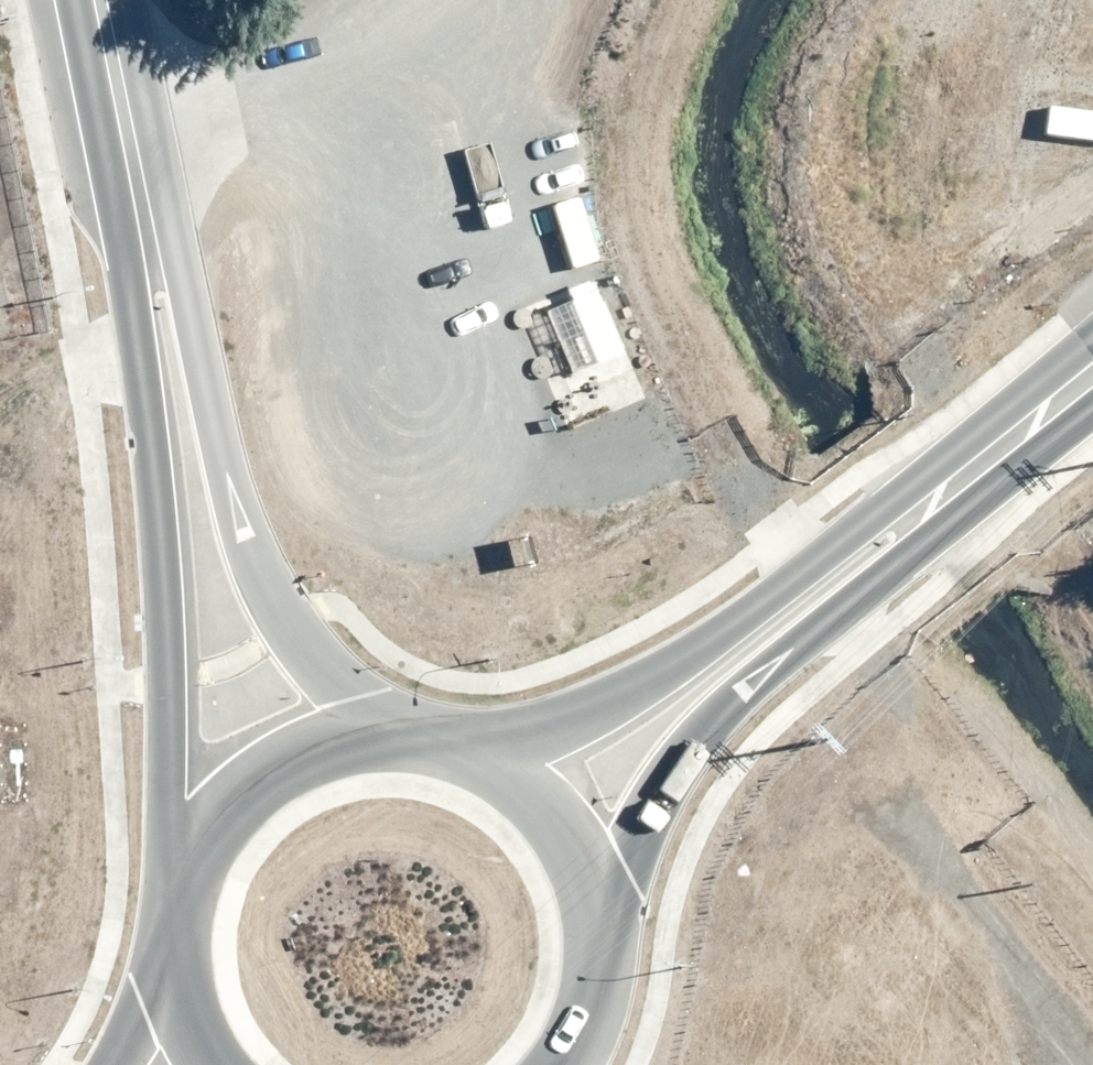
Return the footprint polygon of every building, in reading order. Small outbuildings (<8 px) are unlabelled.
[(550,259),(475,292),(530,416),(605,383),(550,259)]
